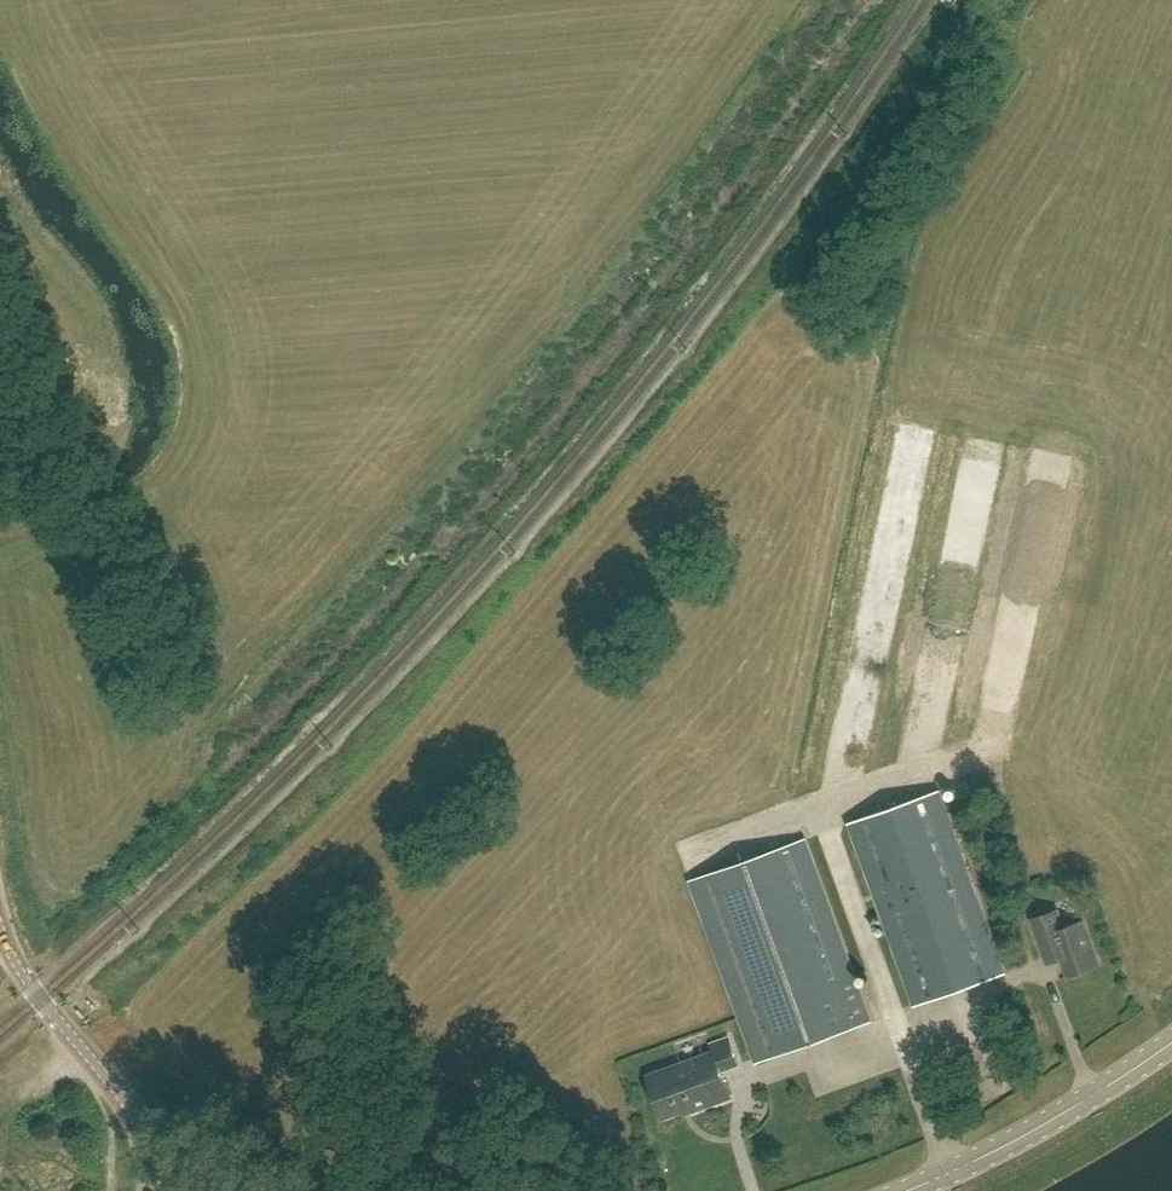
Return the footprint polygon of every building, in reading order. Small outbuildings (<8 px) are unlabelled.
[(1006,972),(940,789),(849,822),(915,1004),(1006,972)] [(806,837),(774,849),(690,879),(756,1062),(872,1020),(806,837)] [(1049,963),(1063,957),(1069,975),(1100,964),(1083,919),(1064,926),(1058,908),(1032,917),(1049,963)] [(722,1070),(739,1064),(729,1036),(711,1043),(713,1050),(648,1073),(664,1117),(693,1106),(694,1110),(732,1097),(722,1070)]
